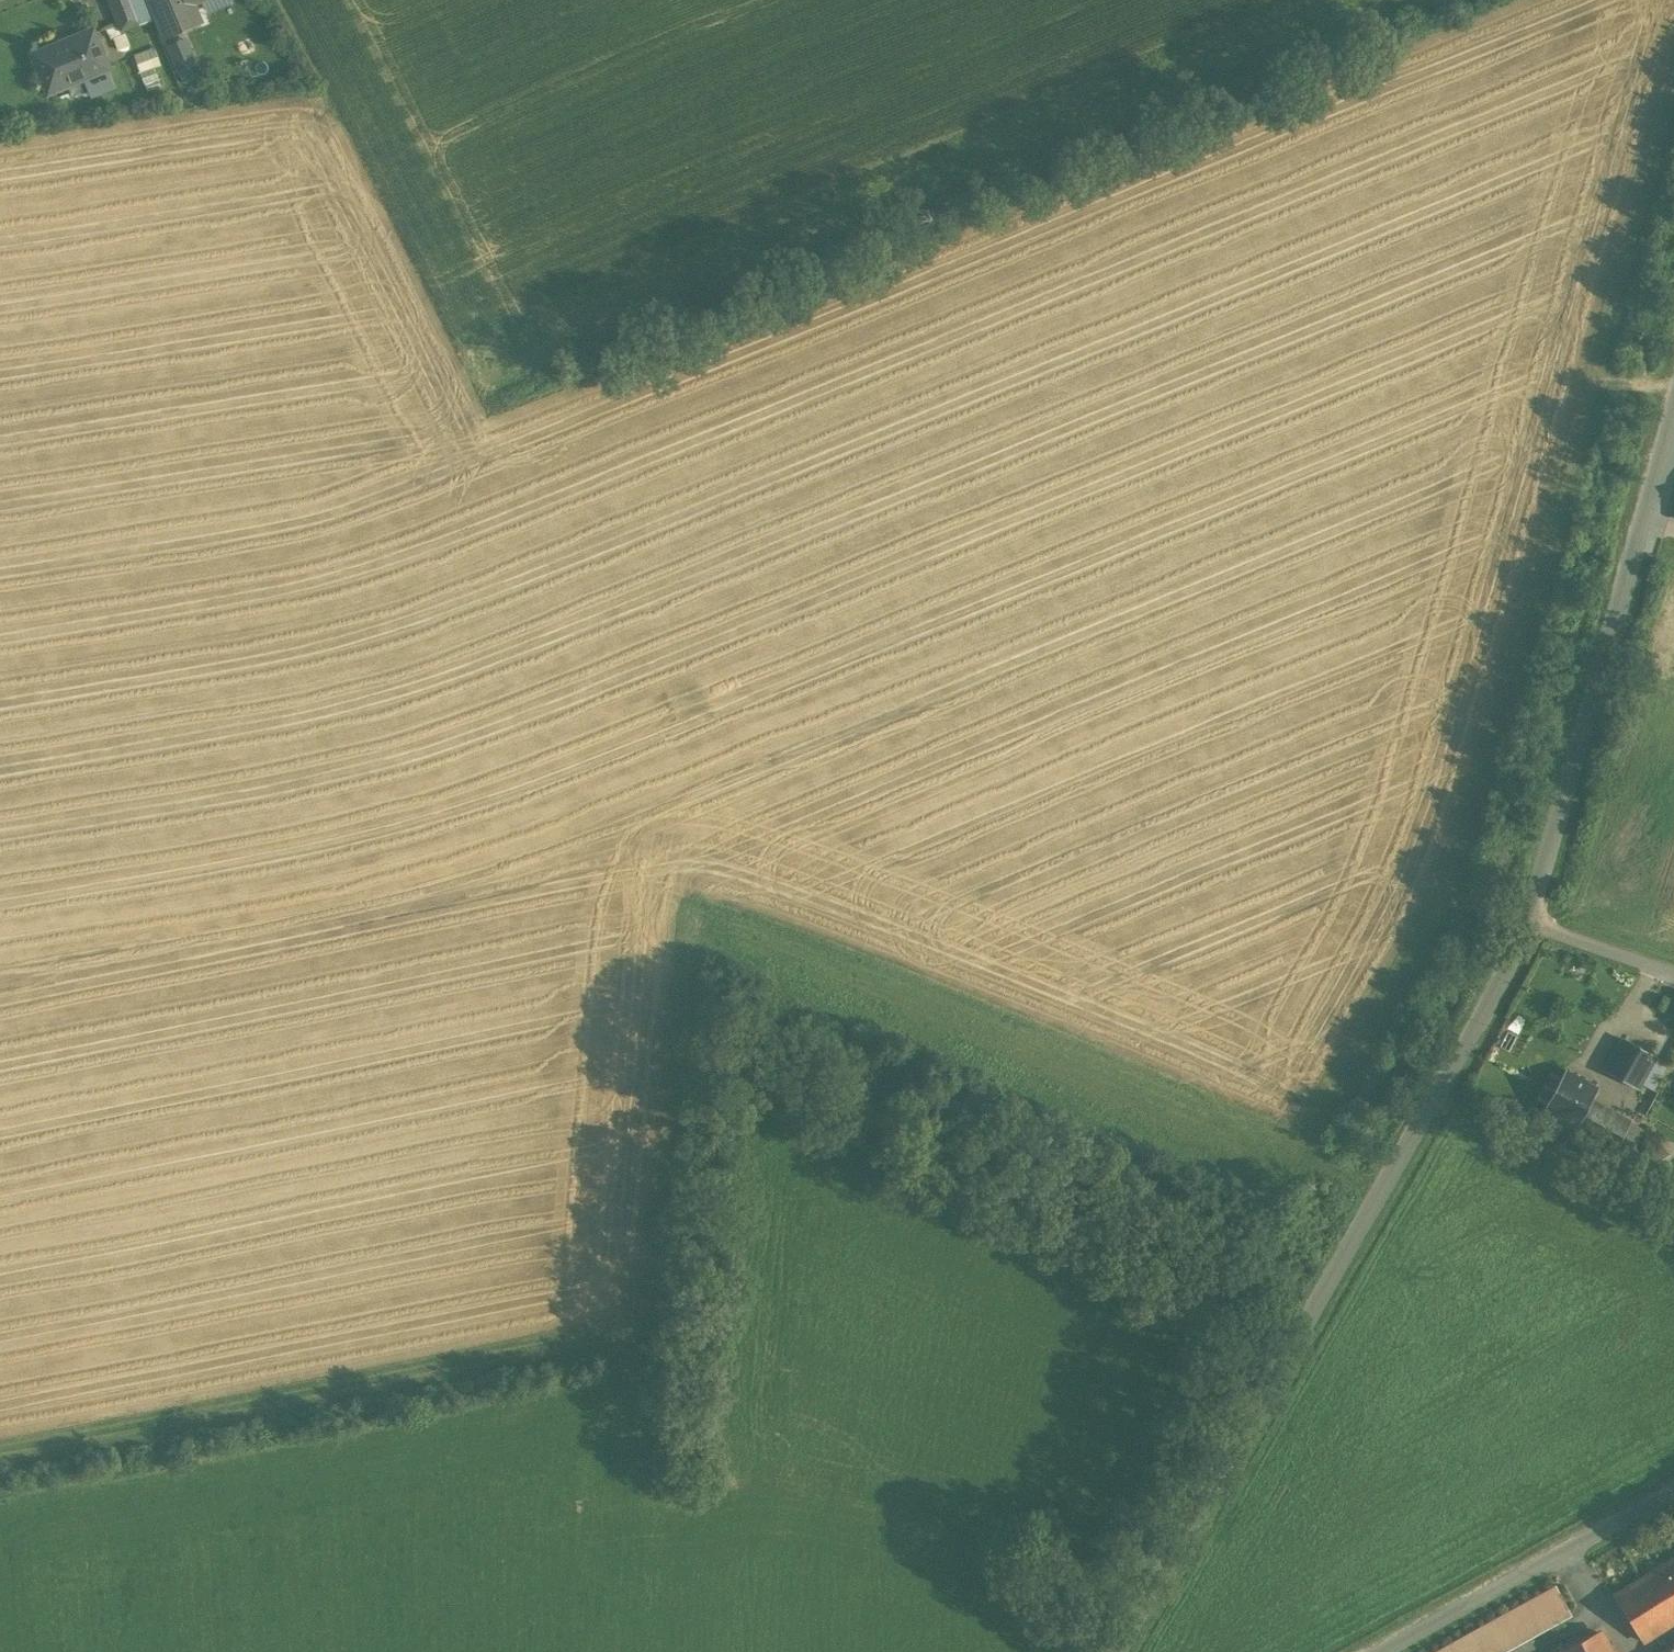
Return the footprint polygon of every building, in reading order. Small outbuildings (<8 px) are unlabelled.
[(122,27),(154,13),(149,0),(111,0),(122,27)] [(149,0),(154,13),(164,36),(199,21),(191,2),(188,3),(187,0),(150,0),(149,0)] [(93,30),(33,54),(49,92),(108,68),(93,30)] [(138,51),(149,83),(162,79),(157,64),(165,61),(159,44),(138,51)] [(1654,1056),(1623,1039),(1605,1070),(1636,1087),(1654,1056)] [(1597,1087),(1565,1069),(1542,1112),(1574,1129),(1590,1099),(1597,1087)] [(1590,1099),(1574,1129),(1614,1151),(1629,1123),(1630,1121),(1590,1099)] [(1629,1123),(1614,1151),(1631,1160),(1646,1132),(1629,1123)] [(1642,1640),(1673,1621),(1673,1557),(1614,1594),(1642,1640)] [(1570,1614),(1554,1584),(1432,1651),(1502,1651),(1570,1614)] [(1600,1632),(1559,1651),(1610,1651),(1600,1632)]
